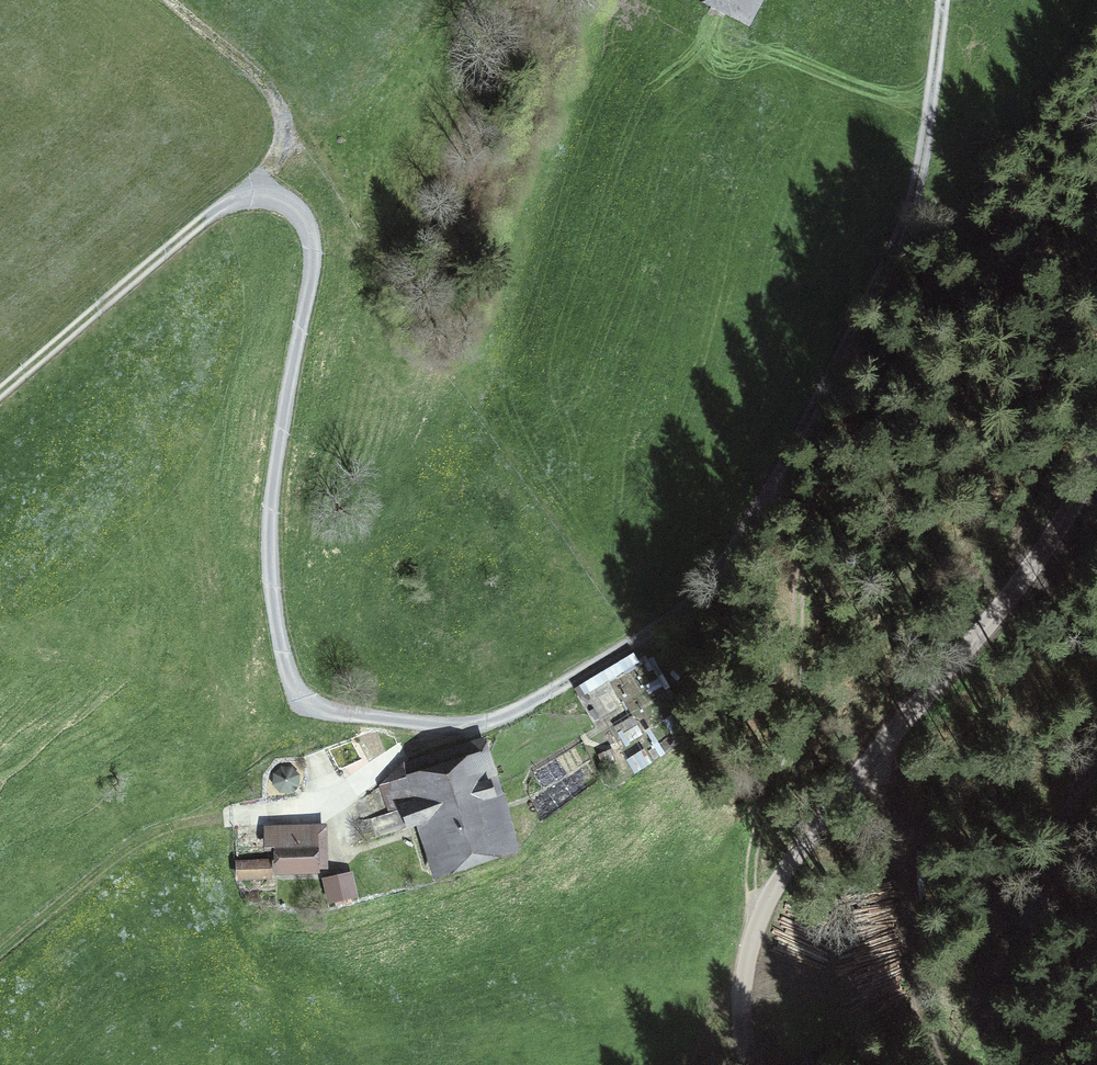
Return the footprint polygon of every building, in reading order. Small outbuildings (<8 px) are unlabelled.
[(750,14),(757,0),(722,0),(750,14)] [(504,841),(473,741),(404,764),(381,785),(388,814),(401,809),(406,823),(423,817),(440,863),(504,841)] [(322,827),(270,829),(270,848),(284,848),(284,868),(316,867),(316,859),(323,859),(322,827)] [(238,861),(239,876),(269,875),(269,861),(238,861)] [(333,899),(361,890),(352,864),(324,873),(333,899)]
